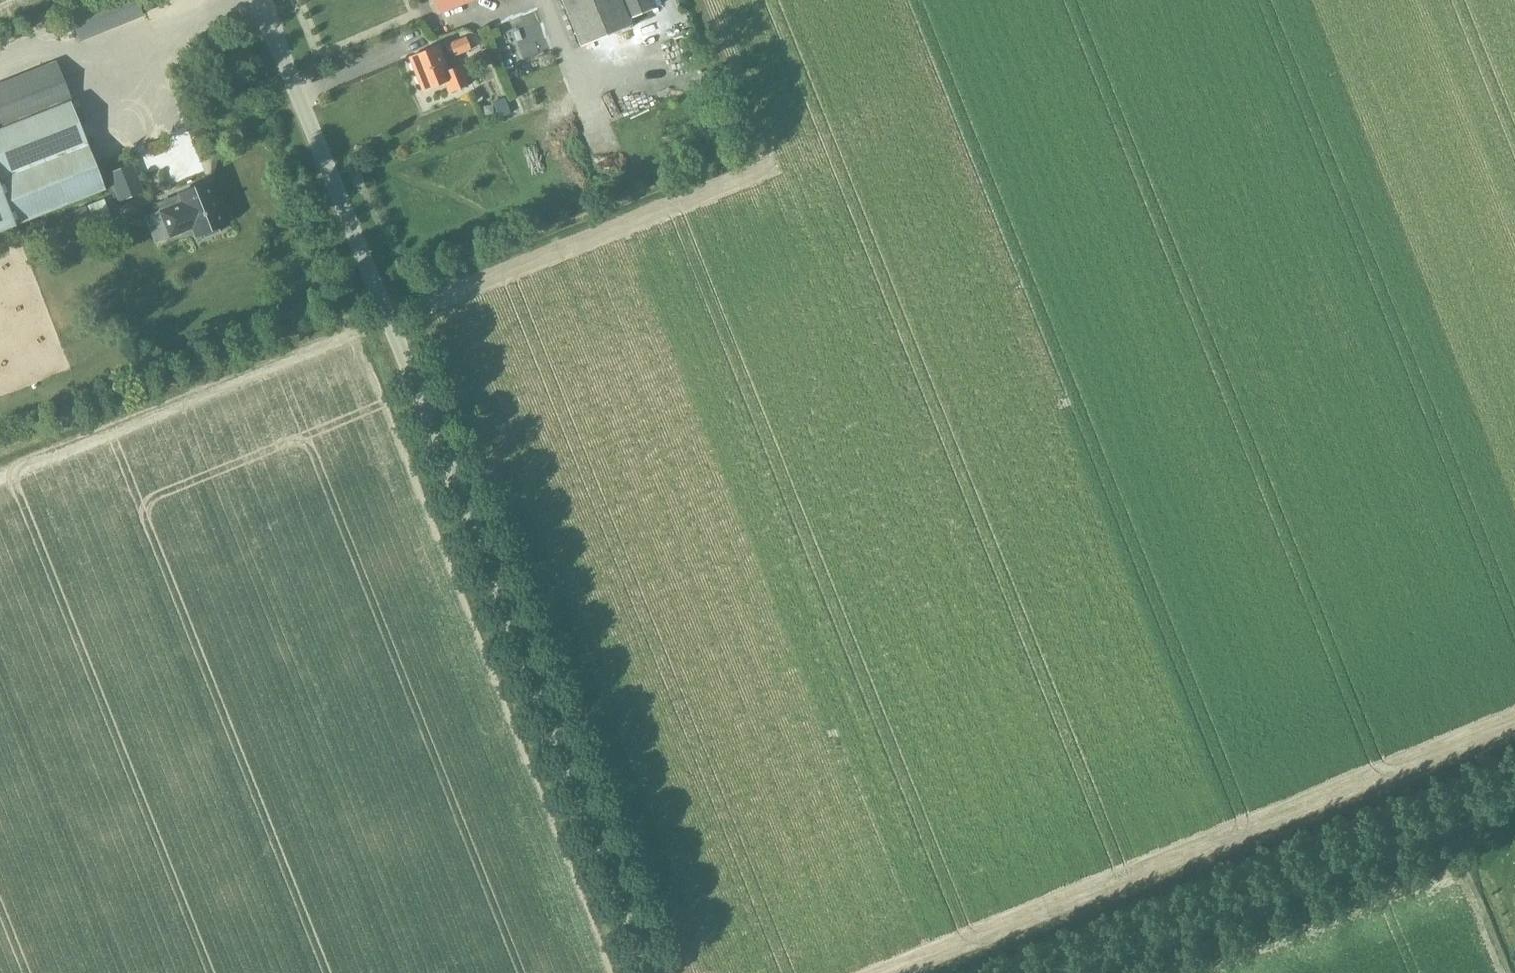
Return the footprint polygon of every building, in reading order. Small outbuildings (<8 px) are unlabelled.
[(142,16),(135,0),(96,0),(66,12),(78,41),(142,16)] [(438,13),(471,0),(433,0),(438,13)] [(647,0),(563,0),(582,46),(629,26),(626,19),(650,10),(647,0)] [(437,46),(408,57),(420,91),(443,83),(447,93),(466,86),(459,66),(446,71),(442,59),(468,50),(464,38),(437,47),(437,46)] [(533,72),(552,63),(547,52),(528,61),(533,72)] [(55,62),(0,83),(0,127),(0,128),(0,129),(0,191),(13,224),(104,189),(69,102),(70,101),(55,62)] [(118,201),(142,192),(131,164),(107,173),(118,201)] [(181,201),(158,210),(169,237),(191,228),(194,236),(201,233),(203,238),(219,231),(217,227),(224,224),(207,181),(177,193),(181,201)] [(13,225),(13,224),(0,191),(0,231),(13,225)]
